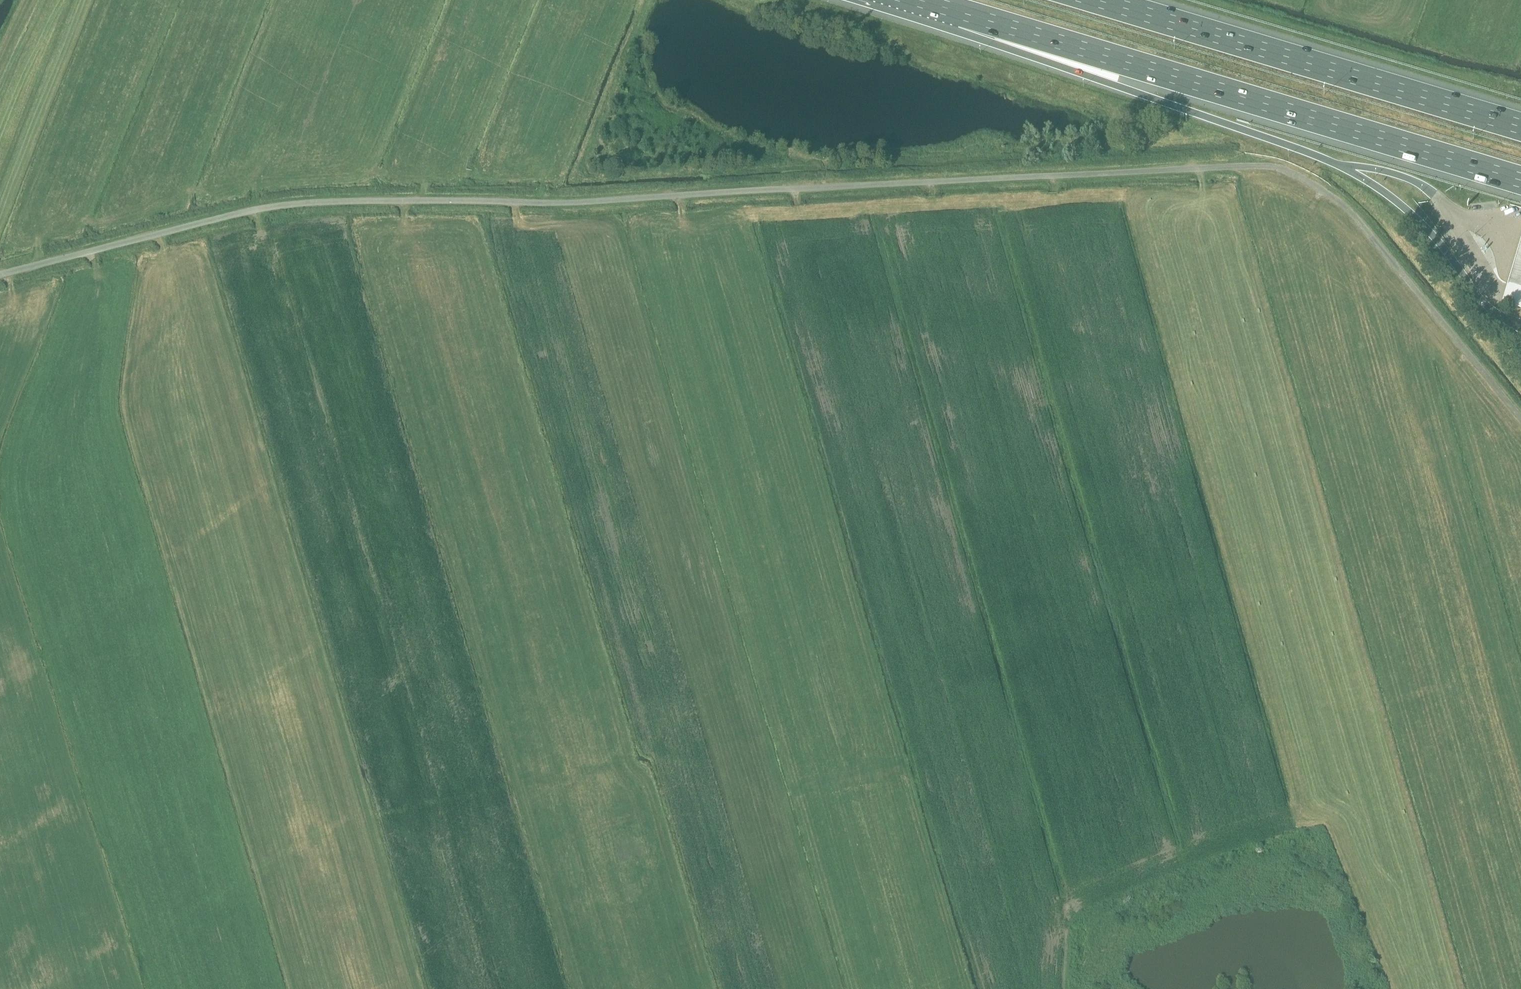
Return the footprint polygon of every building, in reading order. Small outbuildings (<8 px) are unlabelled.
[(1502,304),(1520,309),(1520,240),(1502,304)]
